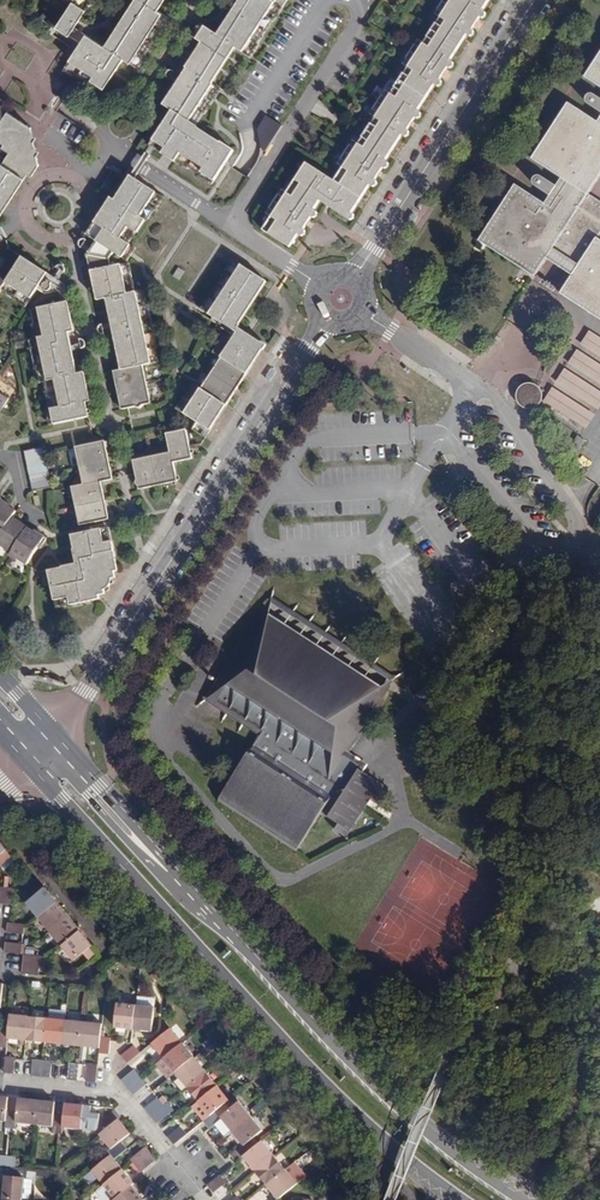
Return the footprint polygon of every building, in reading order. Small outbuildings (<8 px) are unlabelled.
[(59,22),(68,27),(65,32),(70,34),(75,26),(91,2),(88,0),(63,0),(70,5),(59,22)] [(156,11),(139,0),(135,0),(132,3),(137,7),(114,42),(113,42),(109,39),(105,45),(107,47),(103,51),(96,46),(99,42),(96,39),(93,44),(84,39),(82,42),(64,68),(77,77),(80,72),(92,80),(90,82),(102,91),(124,58),(138,67),(146,54),(144,53),(159,30),(161,31),(169,19),(156,11)] [(156,11),(163,0),(159,0),(158,2),(155,0),(139,0),(156,11)] [(226,32),(226,33),(220,29),(216,35),(201,25),(197,31),(200,33),(195,40),(196,40),(189,52),(187,51),(178,64),(186,69),(211,85),(215,78),(210,75),(227,50),(232,53),(234,48),(249,57),(257,45),(255,43),(270,20),(273,21),(281,9),(282,9),(288,0),(247,0),(226,32)] [(220,29),(226,33),(226,32),(247,0),(240,0),(220,29)] [(488,0),(441,0),(431,15),(438,19),(421,44),(416,40),(400,64),(406,68),(390,94),(384,90),(368,115),(374,119),(357,144),(351,141),(335,165),(341,169),(333,182),(305,163),(286,194),(280,190),(264,214),(270,217),(261,230),(289,248),(297,233),(300,236),(305,232),(305,230),(302,227),(304,224),(300,222),(304,215),(308,217),(310,215),(313,217),(317,215),(317,211),(314,208),(319,200),(325,204),(328,200),(335,204),(332,208),(351,220),(354,219),(354,216),(351,214),(369,186),(372,188),(376,185),(376,181),(373,179),(375,176),(372,174),(376,166),(380,168),(381,166),(385,169),(388,167),(388,163),(385,161),(401,137),(404,138),(407,136),(408,132),(405,131),(407,127),(403,125),(408,118),(412,120),(413,118),(417,119),(421,118),(420,113),(418,111),(433,86),(436,87),(440,85),(440,81),(438,79),(440,76),(436,73),(440,66),(444,69),(446,67),(449,68),(452,67),(452,62),(450,60),(465,36),(468,38),(471,36),(472,31),(470,30),(472,27),(467,24),(471,17),(476,20),(478,17),(481,19),(484,16),(484,13),(481,11),(488,0)] [(137,7),(132,3),(109,39),(113,42),(114,42),(137,7)] [(474,23),(476,20),(471,17),(467,24),(472,27),(474,23)] [(56,26),(65,32),(68,27),(59,22),(56,26)] [(82,42),(84,39),(87,34),(75,26),(70,34),(82,42)] [(87,34),(84,39),(93,44),(96,39),(87,34)] [(96,46),(103,51),(107,47),(105,45),(99,42),(96,46)] [(215,78),(232,53),(227,50),(210,75),(215,78)] [(586,79),(599,88),(599,57),(586,79)] [(442,73),(444,69),(440,66),(436,73),(440,76),(442,73)] [(193,83),(215,97),(219,91),(211,85),(186,69),(178,81),(190,88),(193,83)] [(179,91),(167,109),(171,112),(152,142),(164,149),(166,151),(166,150),(169,145),(181,153),(176,162),(188,170),(190,168),(201,175),(199,177),(212,186),(233,153),(220,144),(217,149),(200,139),(203,133),(193,126),(201,115),(202,115),(215,97),(193,83),(190,88),(178,81),(174,88),(178,91),(179,91)] [(162,106),(167,109),(179,91),(178,91),(174,88),(162,106)] [(599,112),(599,99),(594,95),(591,96),(588,99),(587,102),(589,105),(599,112)] [(599,123),(569,103),(532,160),(551,173),(562,180),(556,188),(540,177),(536,178),(534,180),(533,182),(534,186),(550,197),(545,205),(515,186),(478,243),(535,280),(547,261),(572,278),(560,296),(599,322),(599,202),(590,195),(599,181),(599,121),(599,123)] [(263,139),(258,147),(265,151),(282,126),(265,115),(254,133),(263,139)] [(409,124),(412,120),(408,118),(403,125),(407,127),(409,124)] [(0,154),(0,155),(0,168),(20,180),(26,184),(31,175),(22,140),(5,129),(6,126),(2,123),(1,125),(0,125),(0,154)] [(31,175),(26,184),(29,186),(36,175),(25,136),(6,126),(5,129),(22,140),(31,175)] [(220,144),(203,133),(200,139),(217,149),(220,144)] [(164,149),(152,142),(149,147),(148,148),(174,164),(176,162),(181,153),(169,145),(166,150),(166,151),(164,149)] [(378,172),(380,168),(376,166),(372,174),(375,176),(378,172)] [(26,184),(20,180),(0,168),(0,176),(17,186),(6,204),(11,207),(26,184)] [(0,176),(0,210),(6,214),(11,207),(6,204),(17,186),(0,176)] [(125,183),(129,187),(118,204),(114,201),(102,219),(97,216),(93,222),(126,243),(133,231),(132,230),(139,219),(143,222),(151,209),(153,211),(161,198),(129,177),(125,183)] [(125,183),(113,200),(113,201),(114,201),(118,204),(129,187),(125,183)] [(113,201),(113,200),(109,198),(97,216),(102,219),(114,201),(113,201)] [(329,206),(332,208),(335,204),(328,200),(325,204),(329,206)] [(306,221),(308,217),(304,215),(300,222),(304,224),(306,221)] [(96,242),(105,248),(112,253),(125,261),(134,248),(126,243),(93,222),(85,235),(96,242)] [(98,258),(105,248),(96,242),(85,256),(89,273),(90,272),(95,271),(91,257),(95,258),(98,258)] [(121,333),(151,325),(147,304),(145,305),(141,291),(133,293),(129,278),(131,278),(128,263),(110,268),(108,259),(112,253),(105,248),(98,258),(95,258),(91,257),(95,271),(90,272),(89,273),(91,280),(97,279),(98,280),(102,300),(105,300),(111,299),(116,319),(110,321),(112,328),(119,326),(121,333)] [(34,277),(37,272),(18,261),(15,265),(34,277)] [(262,289),(267,283),(234,262),(226,274),(227,275),(212,298),(211,299),(203,311),(230,329),(235,332),(239,326),(235,322),(257,286),(262,289)] [(3,286),(0,291),(11,298),(10,301),(24,309),(34,292),(42,297),(52,282),(52,281),(37,272),(34,277),(15,265),(3,286)] [(97,279),(91,280),(96,302),(102,300),(98,280),(97,279)] [(52,282),(42,297),(56,294),(57,293),(60,305),(64,322),(64,325),(70,324),(62,288),(52,281),(52,282)] [(239,326),(262,289),(257,286),(235,322),(239,326)] [(111,299),(105,300),(106,302),(110,321),(116,319),(111,299)] [(34,341),(59,336),(66,334),(72,333),(70,324),(64,325),(64,322),(60,305),(30,312),(34,326),(31,327),(34,341)] [(119,326),(112,328),(115,341),(119,340),(153,333),(151,325),(121,333),(119,326)] [(247,365),(251,368),(254,363),(263,350),(235,332),(230,329),(214,353),(222,358),(225,360),(226,359),(231,351),(234,353),(236,350),(251,360),(251,361),(247,365)] [(126,405),(127,409),(136,407),(140,409),(143,405),(151,403),(143,366),(158,362),(154,348),(156,348),(153,333),(119,340),(115,341),(117,350),(122,348),(123,349),(127,369),(122,371),(114,373),(121,406),(125,405),(126,405)] [(588,333),(579,347),(599,360),(599,340),(588,333)] [(69,347),(66,334),(59,336),(34,341),(28,343),(31,356),(36,355),(34,348),(34,347),(37,346),(59,342),(60,341),(62,349),(62,348),(69,347)] [(65,357),(71,355),(70,348),(69,347),(62,348),(62,349),(60,341),(59,342),(37,346),(34,347),(34,348),(36,355),(31,356),(34,371),(37,371),(40,385),(42,384),(44,390),(45,390),(49,404),(47,405),(49,411),(47,412),(51,426),(88,418),(86,410),(91,409),(88,397),(82,398),(78,381),(84,380),(83,373),(76,375),(70,376),(65,357)] [(123,349),(122,348),(117,350),(122,371),(127,369),(123,349)] [(186,399),(178,411),(209,431),(214,424),(210,421),(220,406),(225,408),(251,368),(247,365),(251,361),(251,360),(236,350),(234,353),(231,351),(226,359),(225,360),(222,358),(200,391),(196,388),(188,400),(186,399)] [(576,351),(567,364),(599,386),(599,367),(576,351)] [(76,375),(83,373),(81,368),(81,367),(74,369),(71,355),(65,357),(70,376),(76,375)] [(564,370),(555,384),(599,413),(599,411),(599,392),(564,370)] [(82,398),(88,397),(84,380),(78,381),(82,398)] [(542,403),(542,400),(542,398),(540,393),(536,388),(532,386),(526,385),(520,387),(516,390),(514,394),(512,398),(512,403),(514,407),(516,410),(520,413),(526,415),(530,415),(535,413),(539,410),(542,403)] [(595,419),(551,390),(542,403),(586,432),(595,419)] [(214,424),(225,408),(220,406),(210,421),(214,424)] [(170,453),(132,462),(138,487),(143,486),(143,490),(173,483),(172,478),(176,477),(173,463),(192,459),(185,431),(166,435),(170,453)] [(104,443),(76,448),(85,486),(73,489),(81,527),(109,521),(100,483),(112,480),(104,443)] [(44,448),(24,453),(33,493),(53,488),(44,448)] [(11,554),(9,557),(27,568),(43,541),(14,523),(13,526),(12,526),(9,524),(11,521),(15,514),(0,504),(0,547),(11,554)] [(107,529),(76,537),(80,556),(76,557),(75,558),(77,566),(67,568),(69,572),(51,577),(57,607),(70,604),(71,606),(101,600),(100,596),(97,584),(95,577),(103,575),(115,572),(119,571),(113,542),(110,543),(107,529)] [(70,538),(75,558),(76,557),(80,556),(76,537),(70,538)] [(50,572),(51,577),(69,572),(67,568),(50,572)] [(105,594),(105,591),(108,589),(111,586),(112,583),(112,579),(116,578),(115,572),(103,575),(95,577),(97,584),(100,596),(105,594)] [(381,689),(268,613),(209,702),(256,734),(251,742),(252,743),(216,798),(293,849),(318,812),(335,824),(330,832),(343,841),(369,801),(379,808),(388,793),(360,774),(363,769),(339,752),(381,689)] [(10,855),(4,848),(5,847),(0,842),(0,863),(10,855)] [(4,887),(3,904),(13,905),(15,888),(4,887)] [(26,903),(38,917),(54,904),(57,902),(48,890),(45,893),(42,890),(26,903)] [(50,932),(69,916),(60,904),(56,907),(54,904),(38,917),(50,932)] [(78,928),(69,916),(50,932),(62,946),(78,933),(75,930),(78,928)] [(23,935),(24,925),(11,923),(8,923),(7,933),(23,935)] [(81,930),(78,933),(62,946),(74,961),(82,953),(89,960),(95,956),(89,948),(90,947),(87,943),(89,941),(81,930)] [(21,955),(22,945),(6,942),(5,953),(21,955)] [(24,954),(23,964),(40,966),(41,956),(24,954)] [(40,966),(23,964),(22,973),(38,975),(40,966)] [(165,976),(156,968),(151,974),(164,987),(165,976)] [(135,1006),(154,1008),(155,999),(136,997),(135,1006)] [(133,1030),(135,1006),(117,1004),(114,1028),(133,1030)] [(154,1008),(135,1006),(133,1030),(152,1032),(155,1008),(154,1008)] [(8,1031),(7,1037),(26,1040),(29,1015),(10,1013),(8,1031)] [(29,1015),(26,1040),(44,1042),(47,1017),(29,1015)] [(65,1020),(47,1017),(44,1042),(63,1044),(65,1020)] [(84,1022),(65,1020),(63,1044),(81,1046),(84,1022)] [(99,1048),(100,1036),(102,1024),(84,1022),(81,1046),(99,1048)] [(152,1043),(164,1058),(183,1042),(171,1027),(152,1043)] [(100,1036),(99,1048),(99,1054),(108,1054),(110,1038),(100,1036)] [(195,1056),(183,1042),(164,1058),(175,1072),(195,1056)] [(128,1063),(140,1052),(135,1046),(122,1056),(128,1063)] [(15,1057),(5,1056),(4,1072),(13,1073),(15,1057)] [(175,1072),(187,1087),(207,1071),(195,1056),(175,1072)] [(30,1075),(41,1076),(42,1060),(32,1059),(30,1075)] [(42,1060),(41,1076),(49,1077),(51,1061),(42,1060)] [(78,1080),(79,1064),(69,1063),(68,1079),(78,1080)] [(96,1082),(97,1066),(87,1065),(85,1081),(96,1082)] [(121,1080),(127,1088),(139,1078),(132,1071),(121,1080)] [(207,1071),(187,1087),(198,1101),(218,1085),(207,1071)] [(139,1078),(127,1088),(133,1095),(145,1086),(139,1078)] [(210,1115),(215,1111),(230,1100),(218,1085),(198,1101),(210,1115)] [(6,1112),(8,1097),(0,1096),(0,1120),(5,1121),(6,1112)] [(18,1113),(6,1112),(5,1121),(5,1128),(15,1129),(16,1122),(34,1124),(36,1100),(23,1099),(23,1102),(18,1102),(18,1113)] [(144,1109),(151,1116),(163,1106),(156,1099),(144,1109)] [(36,1100),(34,1124),(52,1126),(52,1133),(61,1134),(62,1127),(63,1117),(54,1116),(55,1105),(50,1105),(51,1102),(36,1100)] [(215,1111),(210,1115),(203,1122),(208,1129),(222,1119),(231,1131),(250,1116),(239,1102),(220,1117),(215,1111)] [(63,1117),(62,1127),(82,1129),(82,1125),(92,1126),(94,1109),(84,1107),(84,1109),(79,1108),(79,1105),(65,1103),(63,1117)] [(163,1106),(151,1116),(151,1117),(157,1124),(169,1114),(163,1106)] [(99,1135),(111,1149),(120,1142),(129,1134),(120,1123),(117,1126),(116,1125),(114,1122),(118,1120),(121,1117),(115,1110),(101,1120),(108,1128),(99,1135)] [(262,1131),(250,1116),(231,1131),(242,1145),(229,1155),(235,1162),(242,1156),(257,1144),(253,1139),(262,1131)] [(180,1127),(167,1137),(174,1145),(186,1135),(180,1127)] [(257,1144),(242,1156),(254,1170),(273,1155),(262,1140),(257,1144)] [(103,1186),(119,1173),(116,1169),(119,1166),(114,1159),(126,1149),(120,1142),(111,1149),(108,1151),(111,1155),(91,1171),(103,1186)] [(139,1173),(148,1166),(138,1154),(129,1160),(139,1173)] [(12,1167),(15,1167),(15,1156),(0,1155),(0,1166),(12,1167)] [(273,1155),(254,1170),(266,1185),(285,1169),(273,1155)] [(15,1167),(12,1167),(11,1176),(9,1176),(9,1180),(5,1179),(3,1199),(5,1199),(21,1199),(24,1178),(27,1178),(29,1169),(15,1167)] [(511,1168),(508,1173),(519,1180),(522,1176),(511,1168)] [(285,1169),(266,1185),(279,1199),(297,1185),(285,1169)] [(122,1170),(119,1173),(103,1186),(114,1199),(131,1186),(128,1183),(131,1181),(122,1170)] [(226,1183),(219,1175),(206,1185),(213,1193),(226,1183)] [(131,1186),(114,1199),(137,1199),(136,1199),(140,1197),(131,1186)] [(273,1195),(263,1187),(252,1199),(269,1199),(273,1195)]
